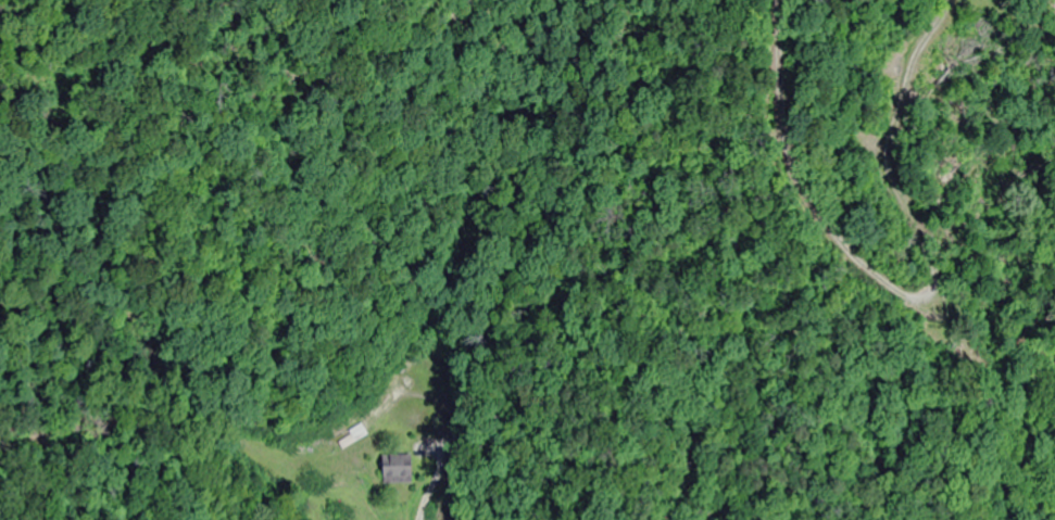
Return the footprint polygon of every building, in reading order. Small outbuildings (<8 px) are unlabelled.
[(417,465),(417,456),(390,456),(390,484),(423,484),(423,465),(417,465)]
